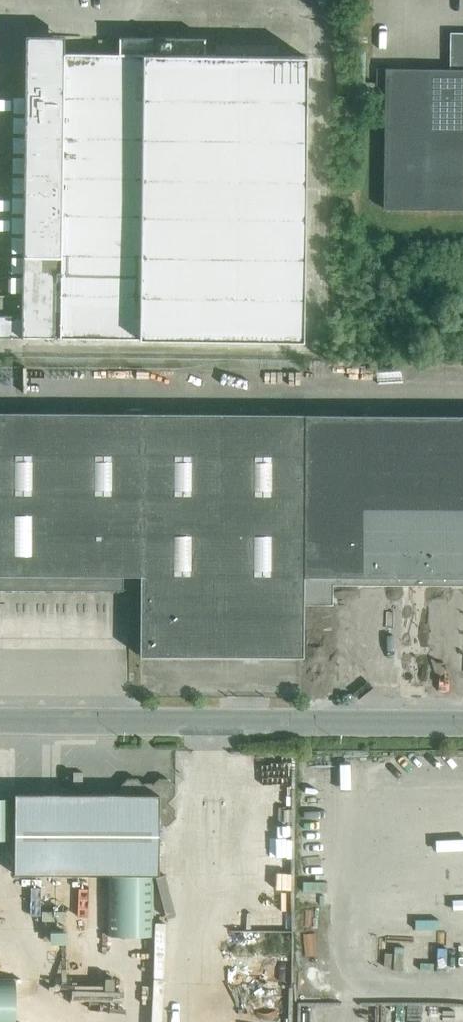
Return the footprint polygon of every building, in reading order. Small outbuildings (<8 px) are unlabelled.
[(450,32),(449,69),(385,68),(383,208),(462,209),(462,32),(450,32)] [(205,37),(117,36),(117,37),(118,37),(118,53),(48,52),(49,35),(24,35),(21,316),(0,315),(0,337),(22,338),(22,337),(302,340),(306,56),(204,55),(204,38),(205,38),(205,37)] [(0,412),(0,574),(140,575),(140,655),(303,656),(303,604),(332,604),(332,584),(462,584),(462,415),(0,412)] [(174,785),(171,782),(168,778),(158,778),(151,785),(143,785),(136,778),(127,778),(120,785),(120,794),(14,793),(14,874),(158,874),(158,825),(167,825),(174,818),(174,808),(168,801),(174,795),(174,785)]
